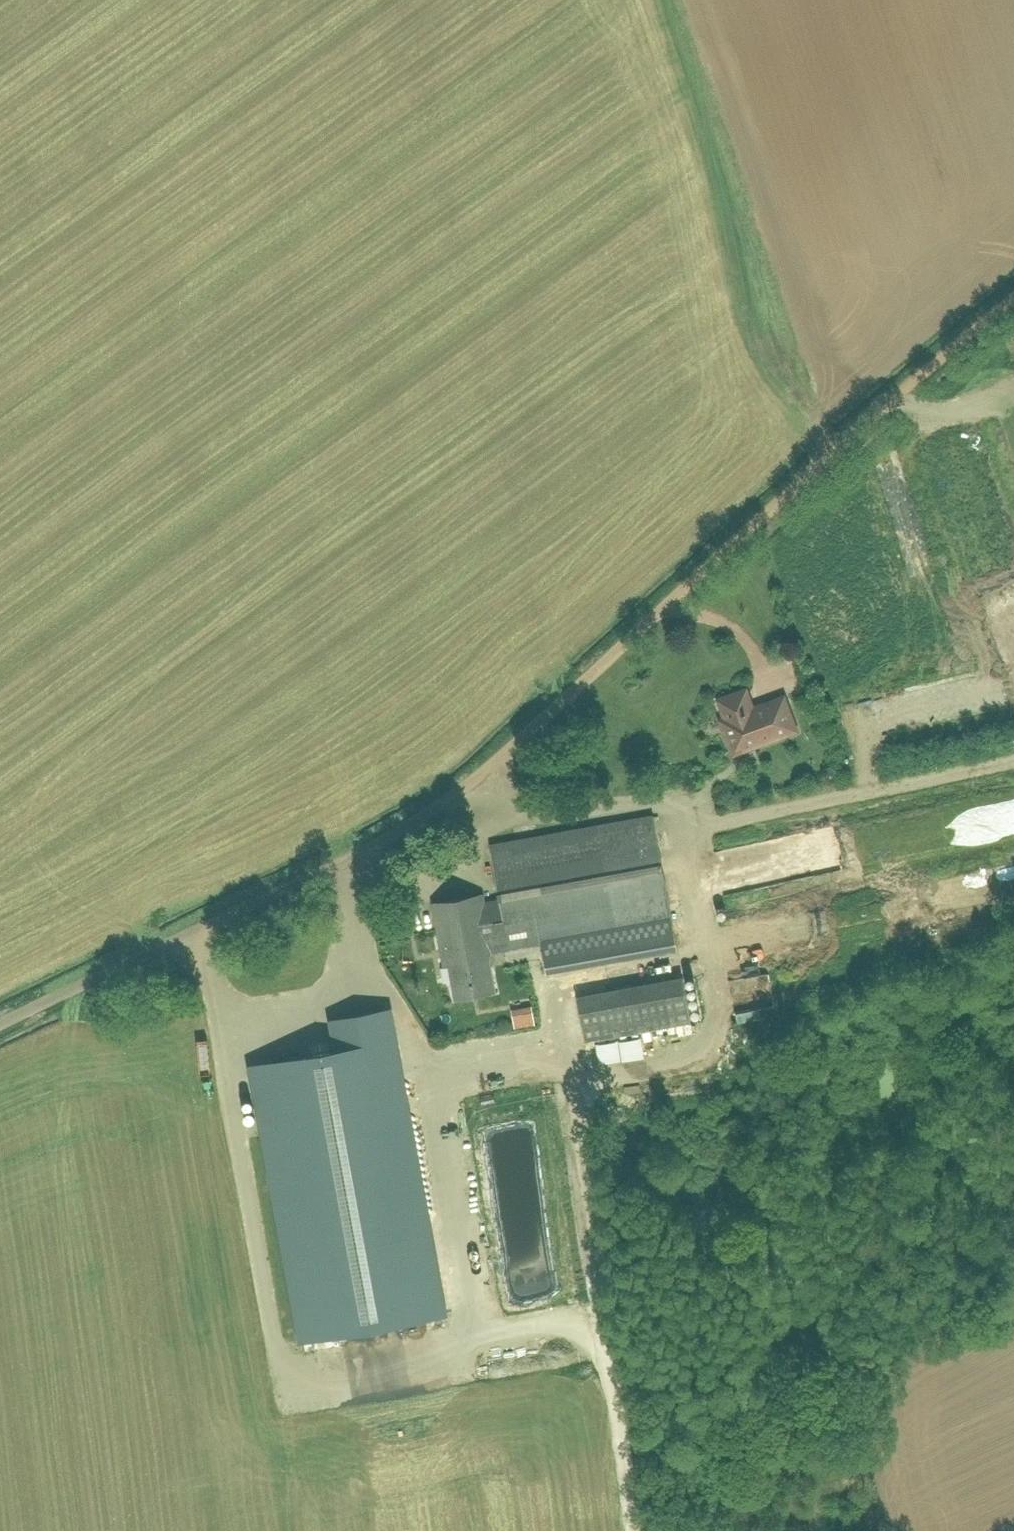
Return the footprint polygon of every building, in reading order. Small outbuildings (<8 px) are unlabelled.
[(753,709),(745,690),(718,700),(725,719),(721,721),(731,748),(751,741),(753,746),(796,730),(783,698),(760,706),(761,708),(755,710),(753,709)] [(499,900),(484,903),(482,895),(431,904),(442,968),(450,966),(456,1000),(494,993),(488,959),(486,949),(491,948),(507,945),(539,940),(544,969),(546,979),(624,964),(623,955),(676,945),(670,916),(652,818),(489,848),(499,900)] [(721,874),(725,890),(802,872),(796,844),(714,863),(717,875),(721,874)] [(580,981),(582,1008),(599,1007),(597,980),(580,981)] [(588,1038),(694,1024),(690,994),(584,1008),(588,1038)] [(336,1052),(252,1067),(302,1340),(443,1314),(388,1011),(330,1021),(336,1052)]
